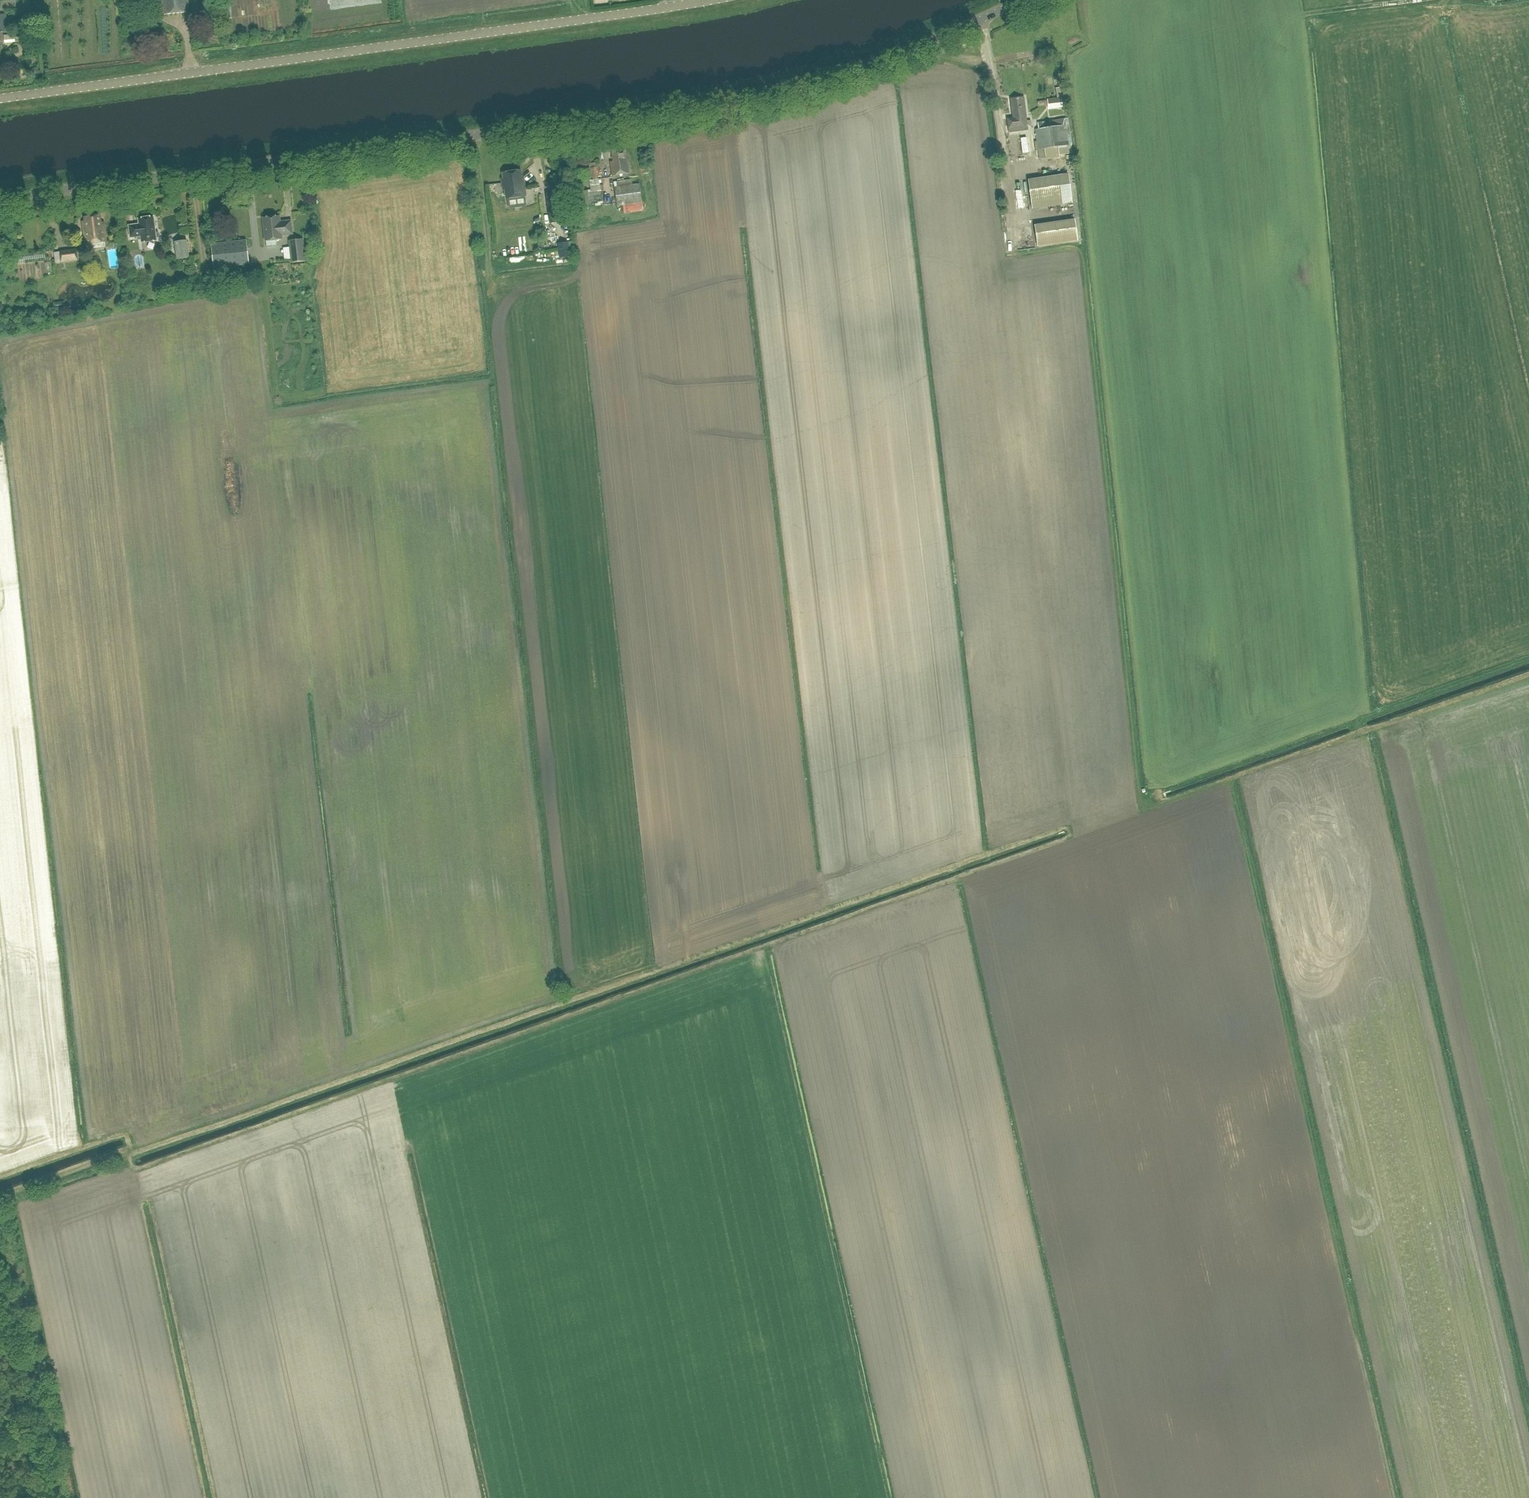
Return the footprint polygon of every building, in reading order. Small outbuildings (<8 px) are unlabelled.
[(187,0),(162,0),(162,3),(163,3),(164,15),(189,12),(187,0)] [(1067,108),(1064,88),(1056,89),(1057,99),(1047,100),(1047,101),(1038,102),(1038,106),(1048,105),(1048,110),(1067,108)] [(1026,121),(1023,98),(1010,99),(1013,118),(1007,119),(1009,132),(1027,130),(1027,127),(1031,126),(1031,121),(1026,121)] [(1072,146),(1068,119),(1038,122),(1038,129),(1036,130),(1037,142),(1034,142),(1035,150),(1038,150),(1040,161),(1059,158),(1059,156),(1072,154),(1071,146),(1072,146)] [(629,173),(625,146),(611,148),(613,161),(610,162),(612,176),(629,173)] [(525,196),(524,184),(522,184),(520,171),(503,173),(504,179),(501,179),(503,190),(505,190),(507,199),(525,196)] [(1072,204),(1068,176),(1028,181),(1032,210),(1072,204)] [(642,212),(639,190),(639,184),(613,187),(616,207),(618,207),(622,206),(623,212),(623,214),(642,212)] [(595,203),(603,203),(602,186),(594,186),(595,203)] [(565,221),(561,192),(548,193),(552,223),(565,221)] [(1022,210),(1031,209),(1030,196),(1021,197),(1022,210)] [(101,226),(100,215),(85,217),(86,228),(83,229),(85,245),(106,242),(104,226),(101,226)] [(280,222),(279,216),(263,218),(265,241),(282,240),(281,235),(292,234),(291,221),(280,222)] [(155,233),(153,217),(138,219),(139,225),(129,226),(130,238),(141,236),(141,243),(156,241),(156,238),(159,238),(158,233),(155,233)] [(1078,242),(1075,221),(1034,227),(1037,248),(1078,242)] [(304,261),(302,239),(288,241),(291,263),(304,261)] [(189,258),(187,241),(174,243),(177,259),(189,258)] [(249,264),(246,241),(211,244),(213,268),(249,264)] [(78,260),(76,249),(59,251),(61,263),(78,260)] [(550,252),(540,255),(542,260),(552,257),(550,252)]
